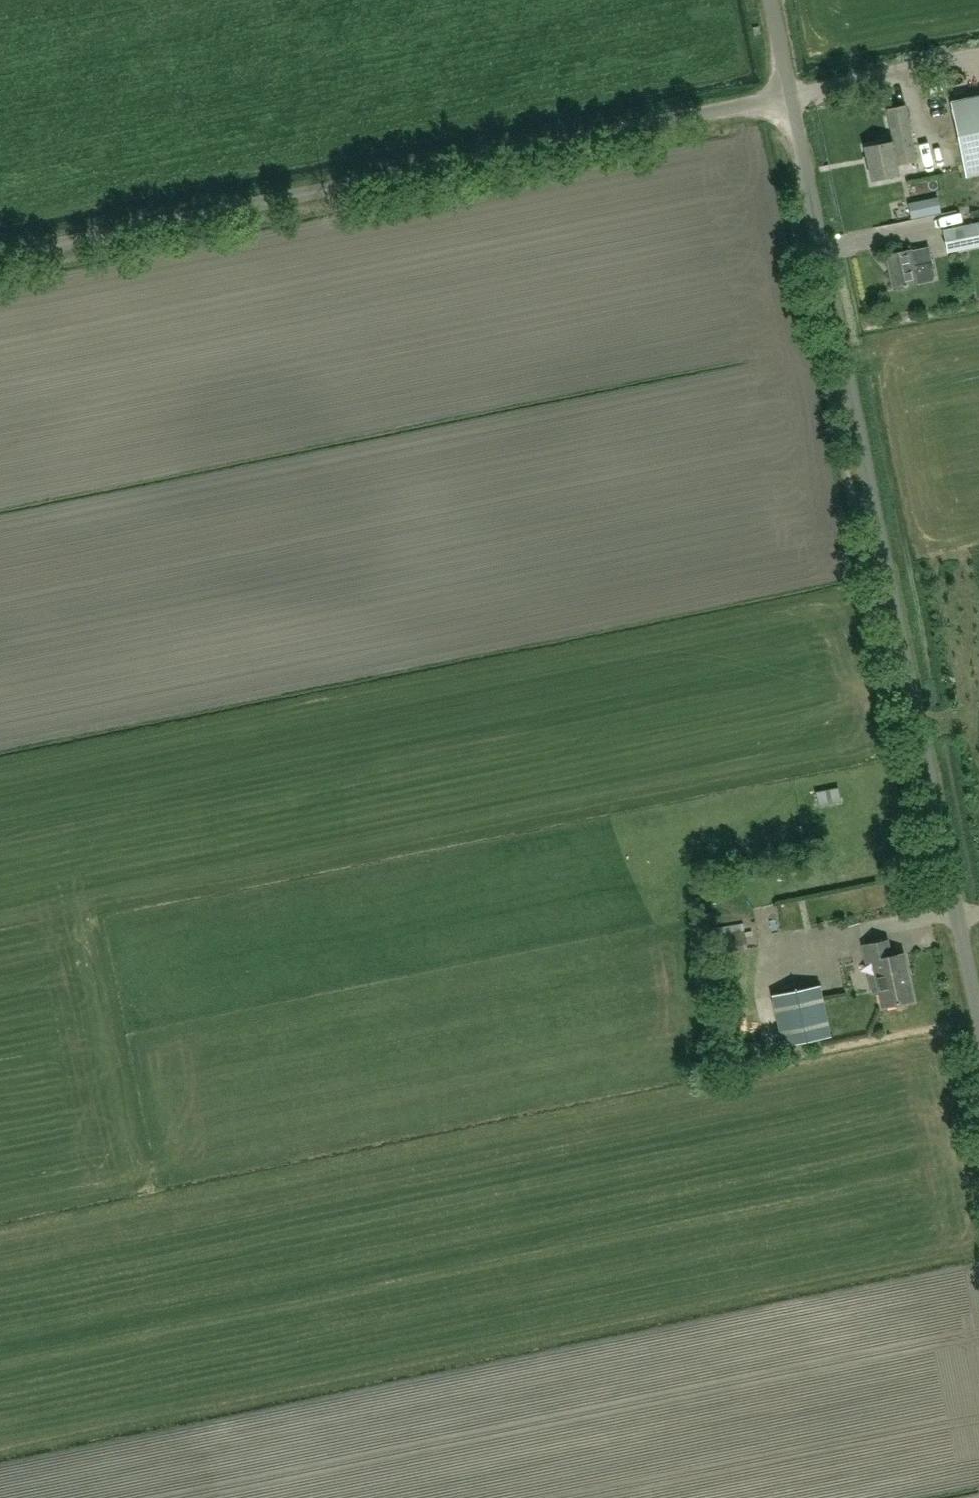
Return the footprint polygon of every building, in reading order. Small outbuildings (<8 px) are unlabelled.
[(951,101),(967,178),(978,175),(978,95),(951,101)] [(891,140),(866,145),(873,179),(898,174),(896,165),(917,161),(906,104),(888,107),(893,134),(890,135),(891,140)] [(945,229),(949,250),(978,244),(978,222),(945,229)] [(930,246),(887,253),(893,287),(936,280),(930,246)] [(714,953),(724,952),(748,948),(744,923),(710,928),(714,953)] [(891,956),(888,940),(863,945),(866,960),(874,958),(877,973),(869,974),(873,992),(880,990),(884,1006),(913,1000),(903,953),(891,956)] [(783,1045),(831,1035),(820,985),(772,995),(783,1045)]
